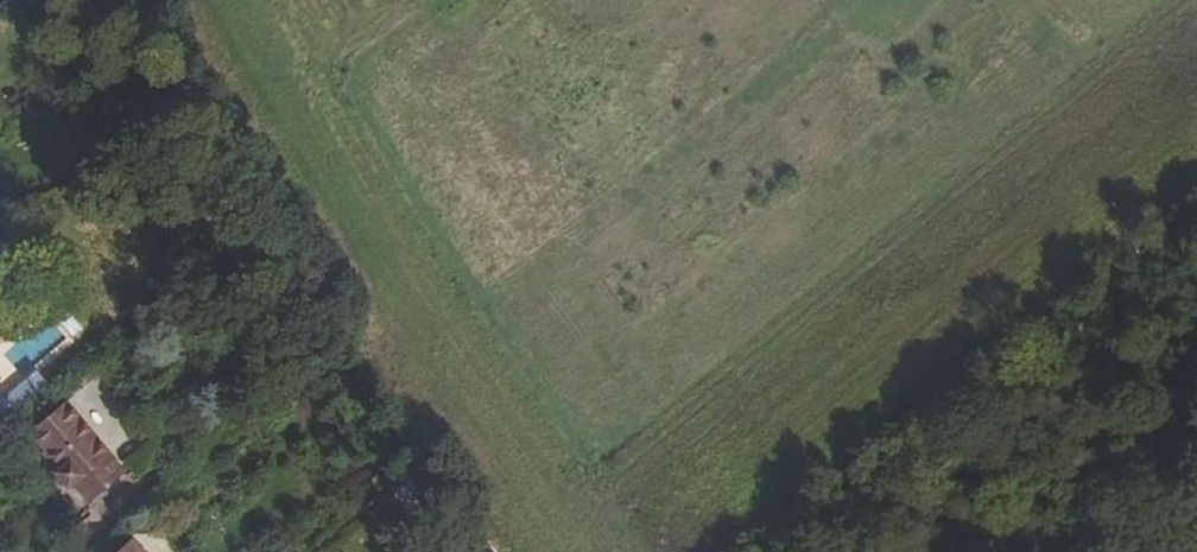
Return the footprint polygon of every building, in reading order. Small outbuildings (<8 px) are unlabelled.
[(58,400),(23,430),(38,448),(35,451),(48,468),(46,470),(60,487),(66,482),(81,500),(116,471),(58,400)] [(124,538),(108,551),(136,551),(124,538)]
